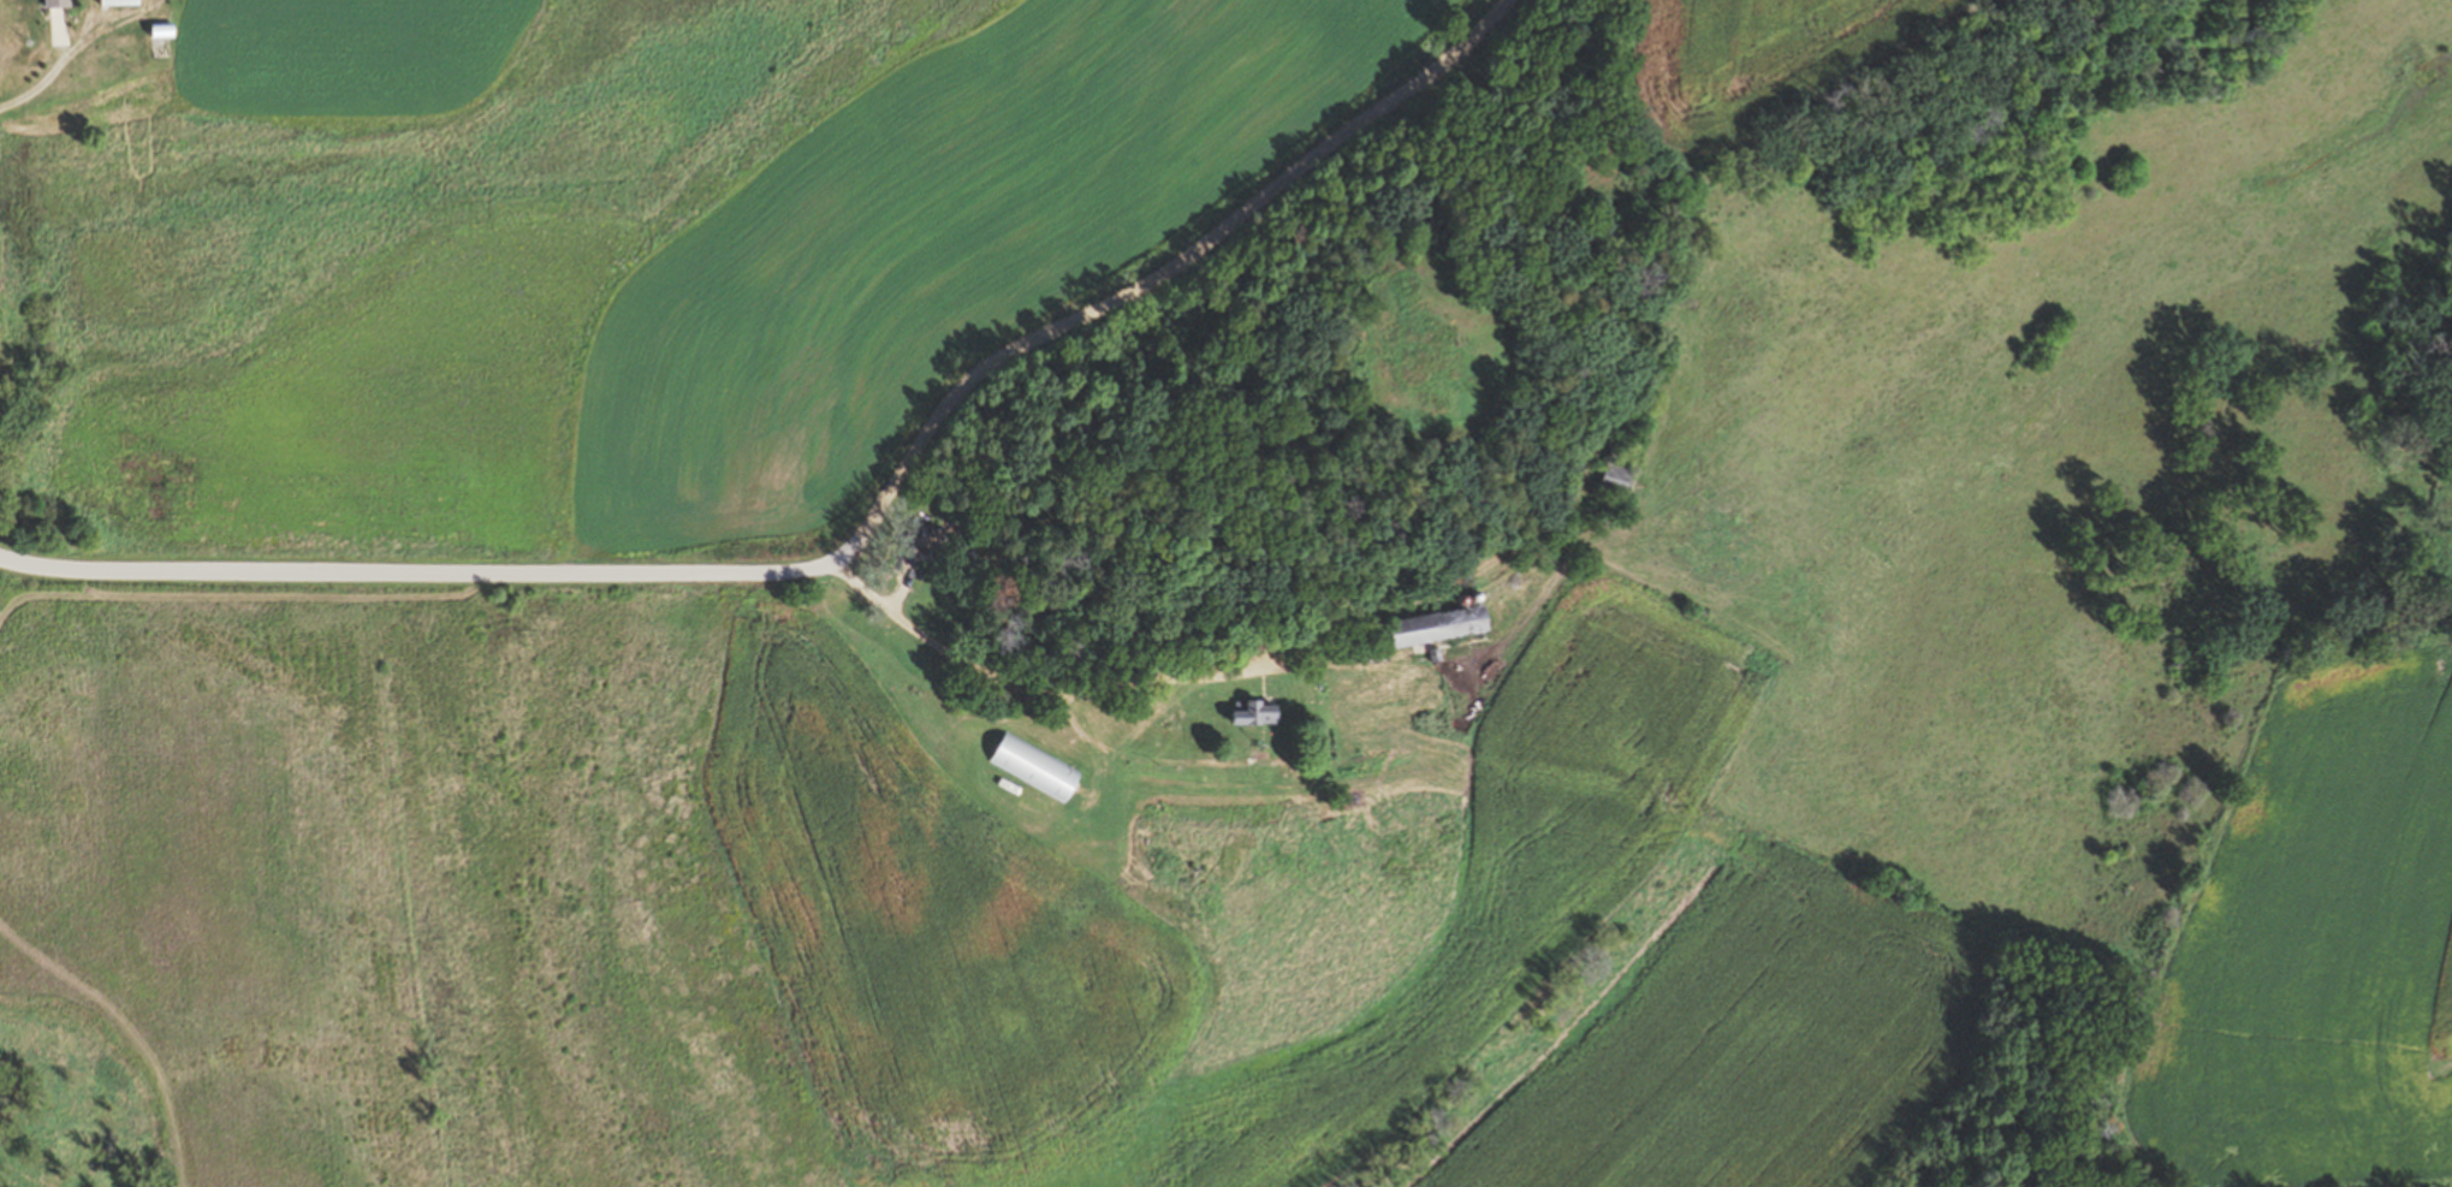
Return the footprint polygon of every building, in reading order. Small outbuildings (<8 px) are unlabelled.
[(177,25),(156,25),(156,43),(177,43),(177,25)] [(1618,466),(1623,453),(1614,451),(1602,490),(1630,499),(1638,473),(1618,466)] [(1395,620),(1399,648),(1495,634),(1492,607),(1395,620)] [(1249,711),(1233,711),(1233,726),(1283,726),(1283,703),(1249,703),(1249,711)] [(993,764),(1069,805),(1084,776),(1008,735),(993,764)]
